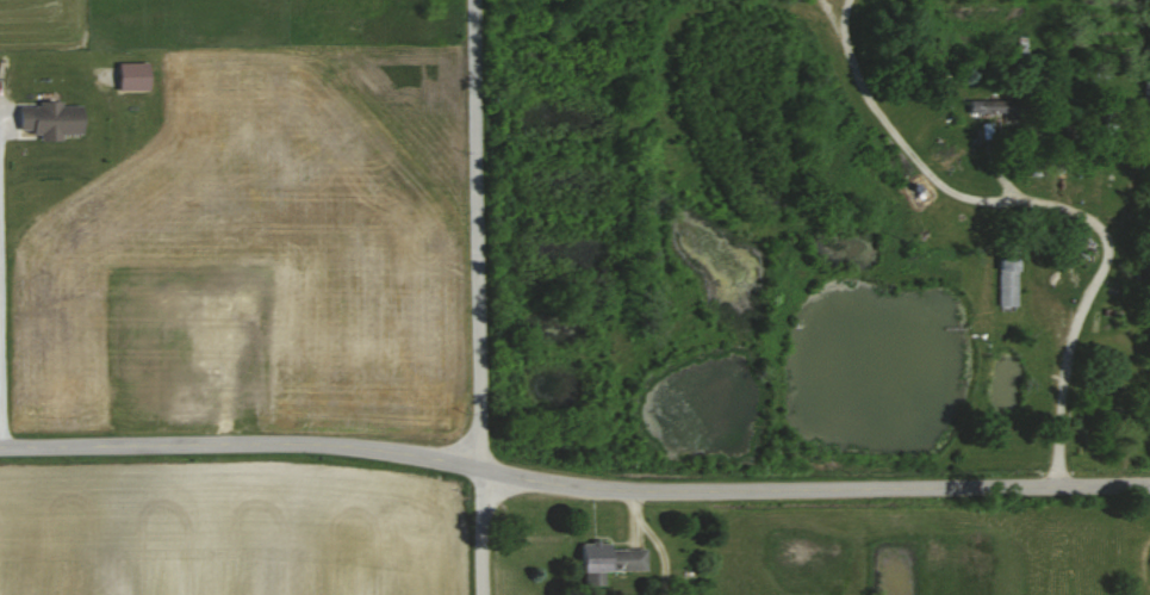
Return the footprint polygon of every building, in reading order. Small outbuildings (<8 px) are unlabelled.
[(121,63),(121,90),(152,90),(152,63),(121,63)] [(996,112),(1028,112),(1028,100),(996,100),(996,112)] [(23,103),(23,137),(86,136),(86,102),(23,103)] [(1015,257),(996,257),(996,307),(1015,307),(1015,257)] [(601,586),(601,571),(643,571),(643,548),(608,548),(608,542),(577,542),(577,586),(601,586)]
